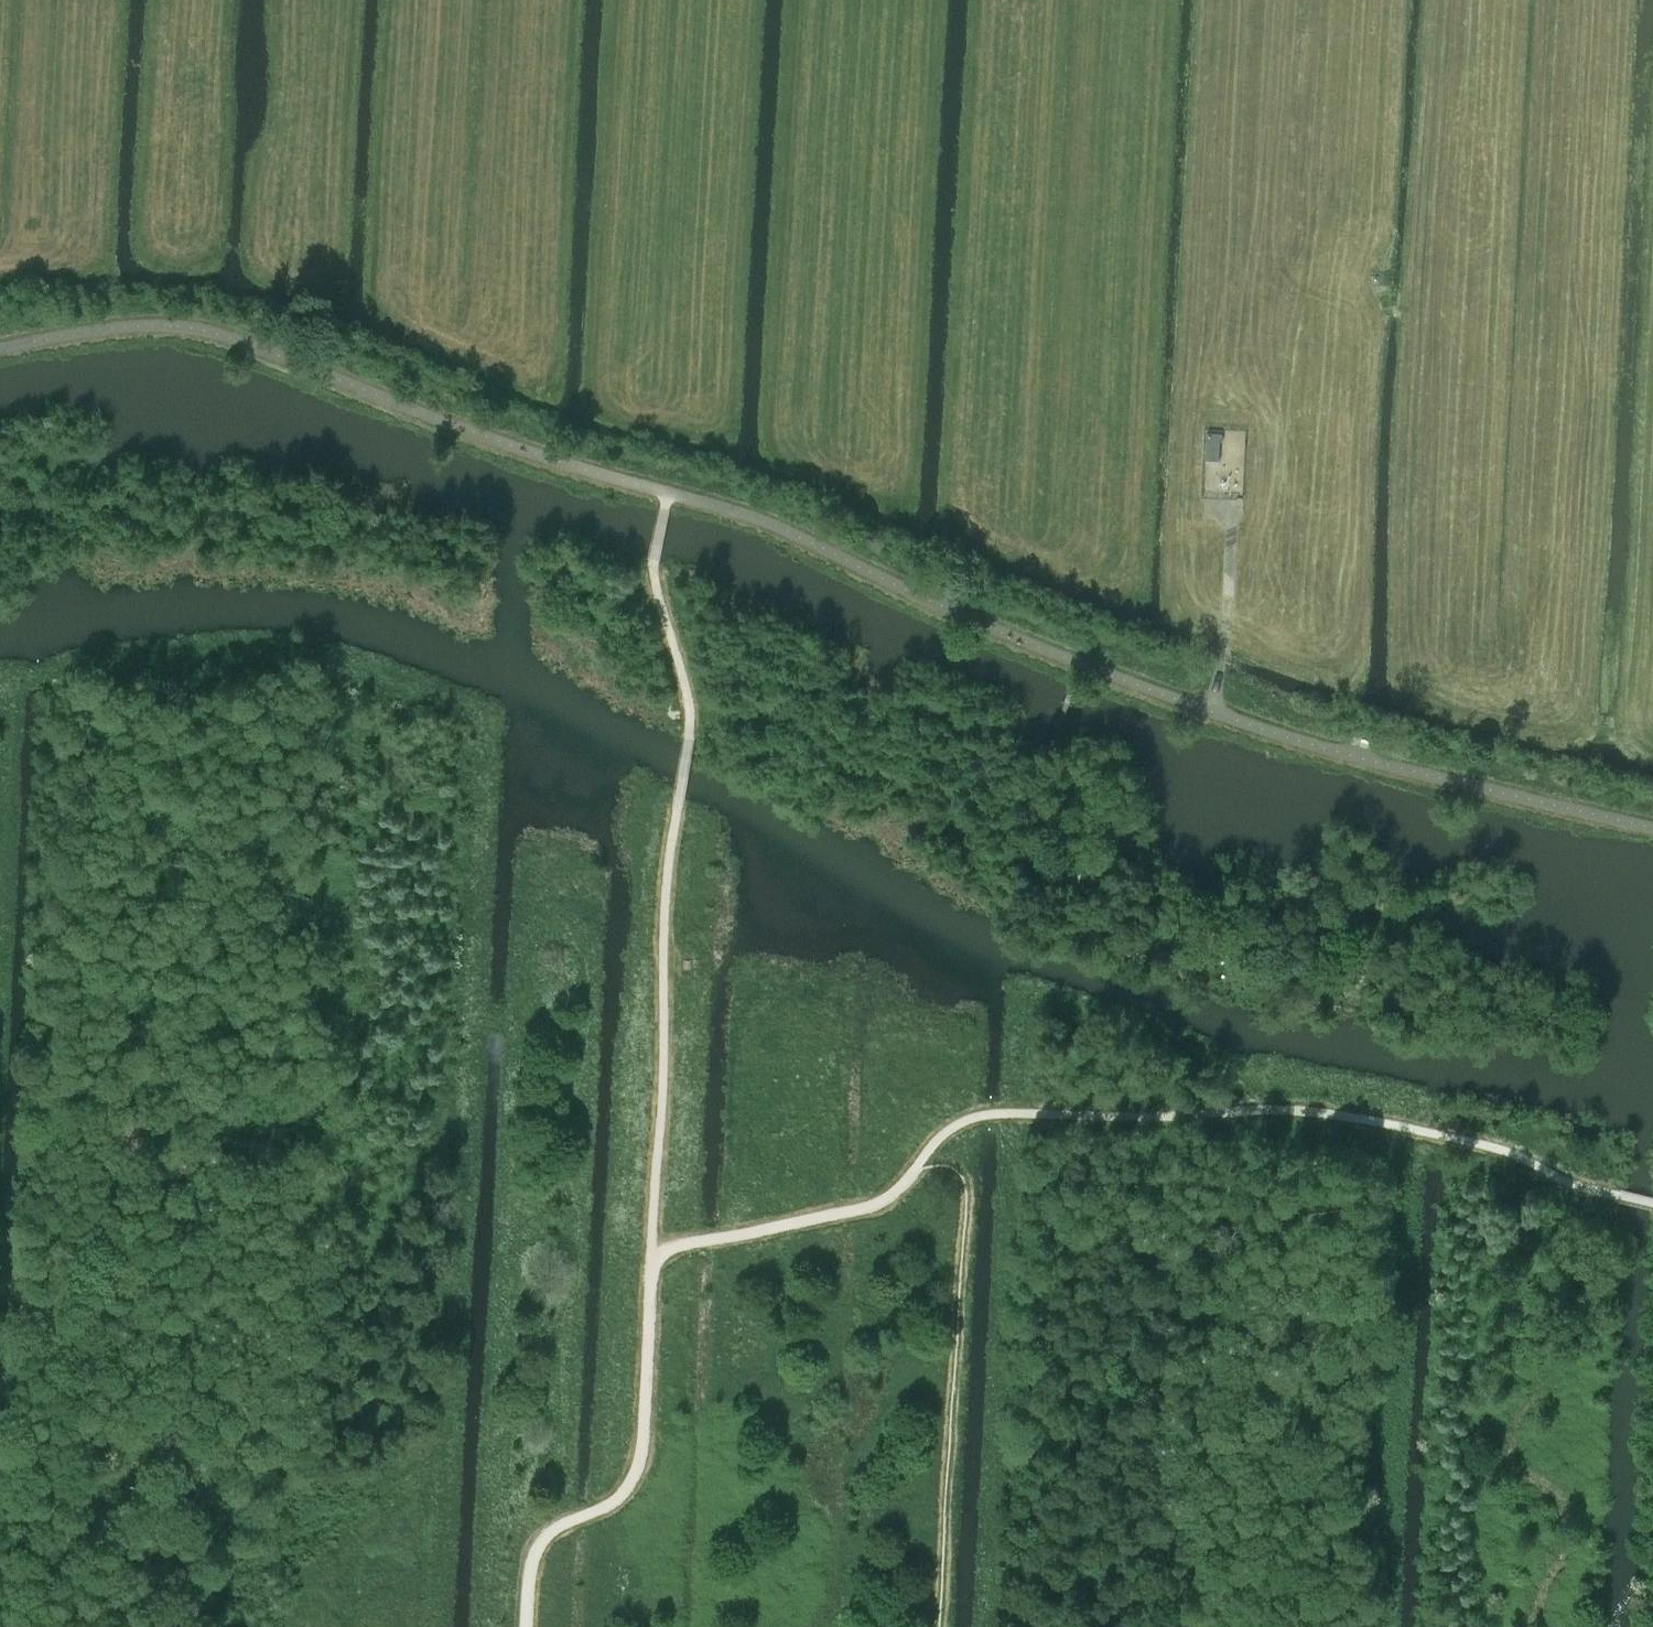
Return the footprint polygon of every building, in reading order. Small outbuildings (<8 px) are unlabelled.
[(1206,460),(1219,460),(1220,433),(1207,432),(1206,460)]
